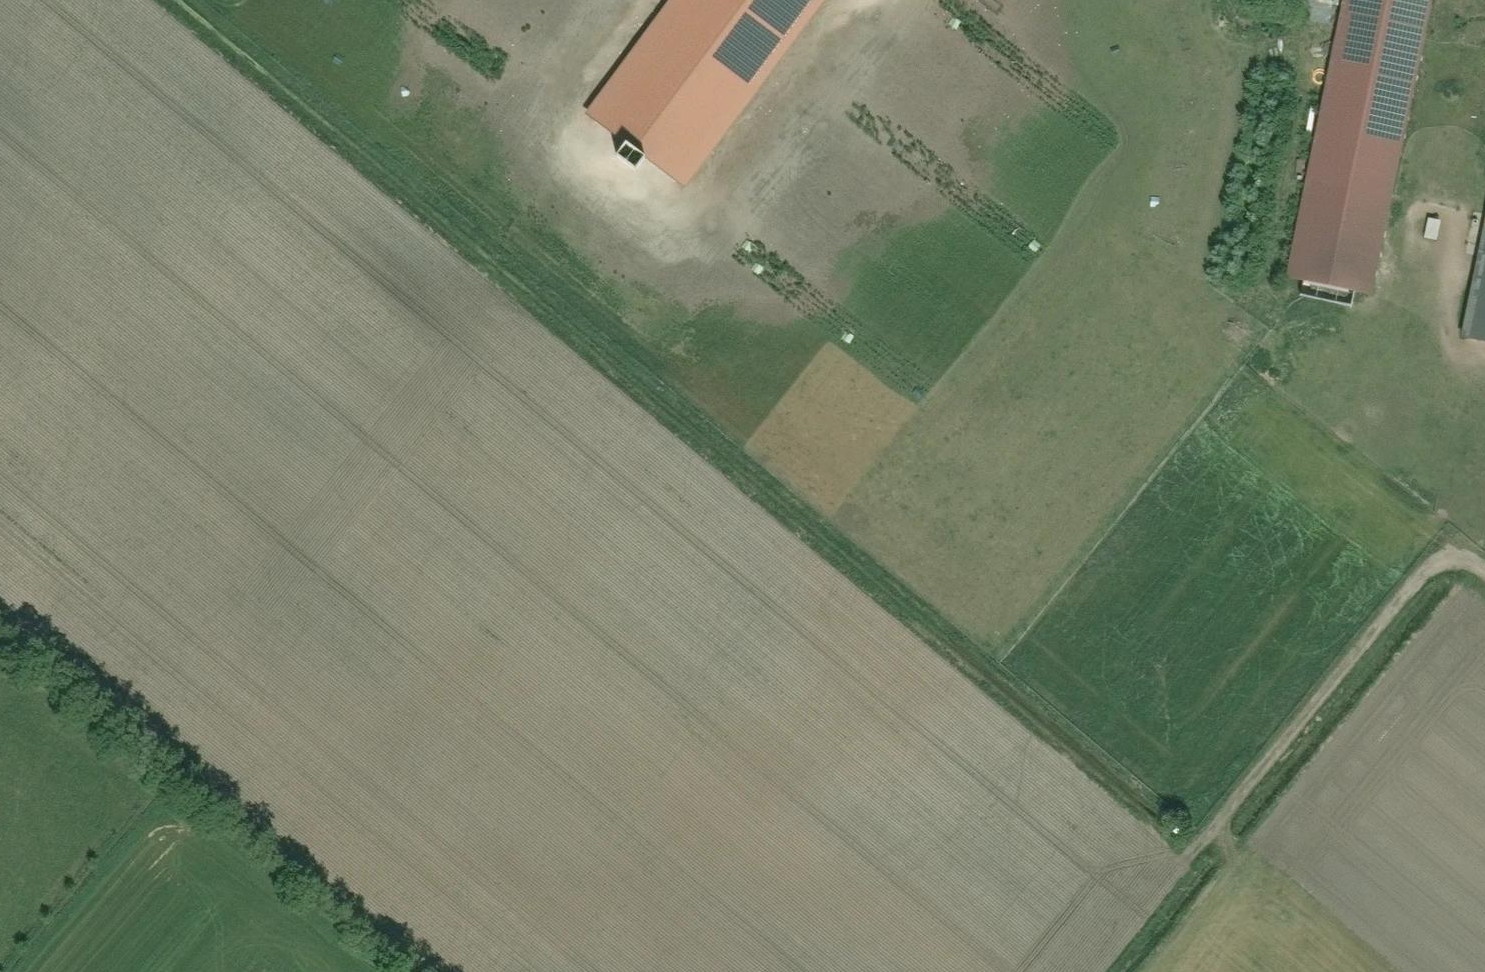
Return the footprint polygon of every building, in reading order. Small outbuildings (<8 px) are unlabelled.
[(1382,294),(1435,0),(1344,0),(1295,278),(1382,294)] [(1443,239),(1447,219),(1434,217),(1431,236),(1443,239)] [(1471,337),(1484,340),(1484,274),(1471,337)]
